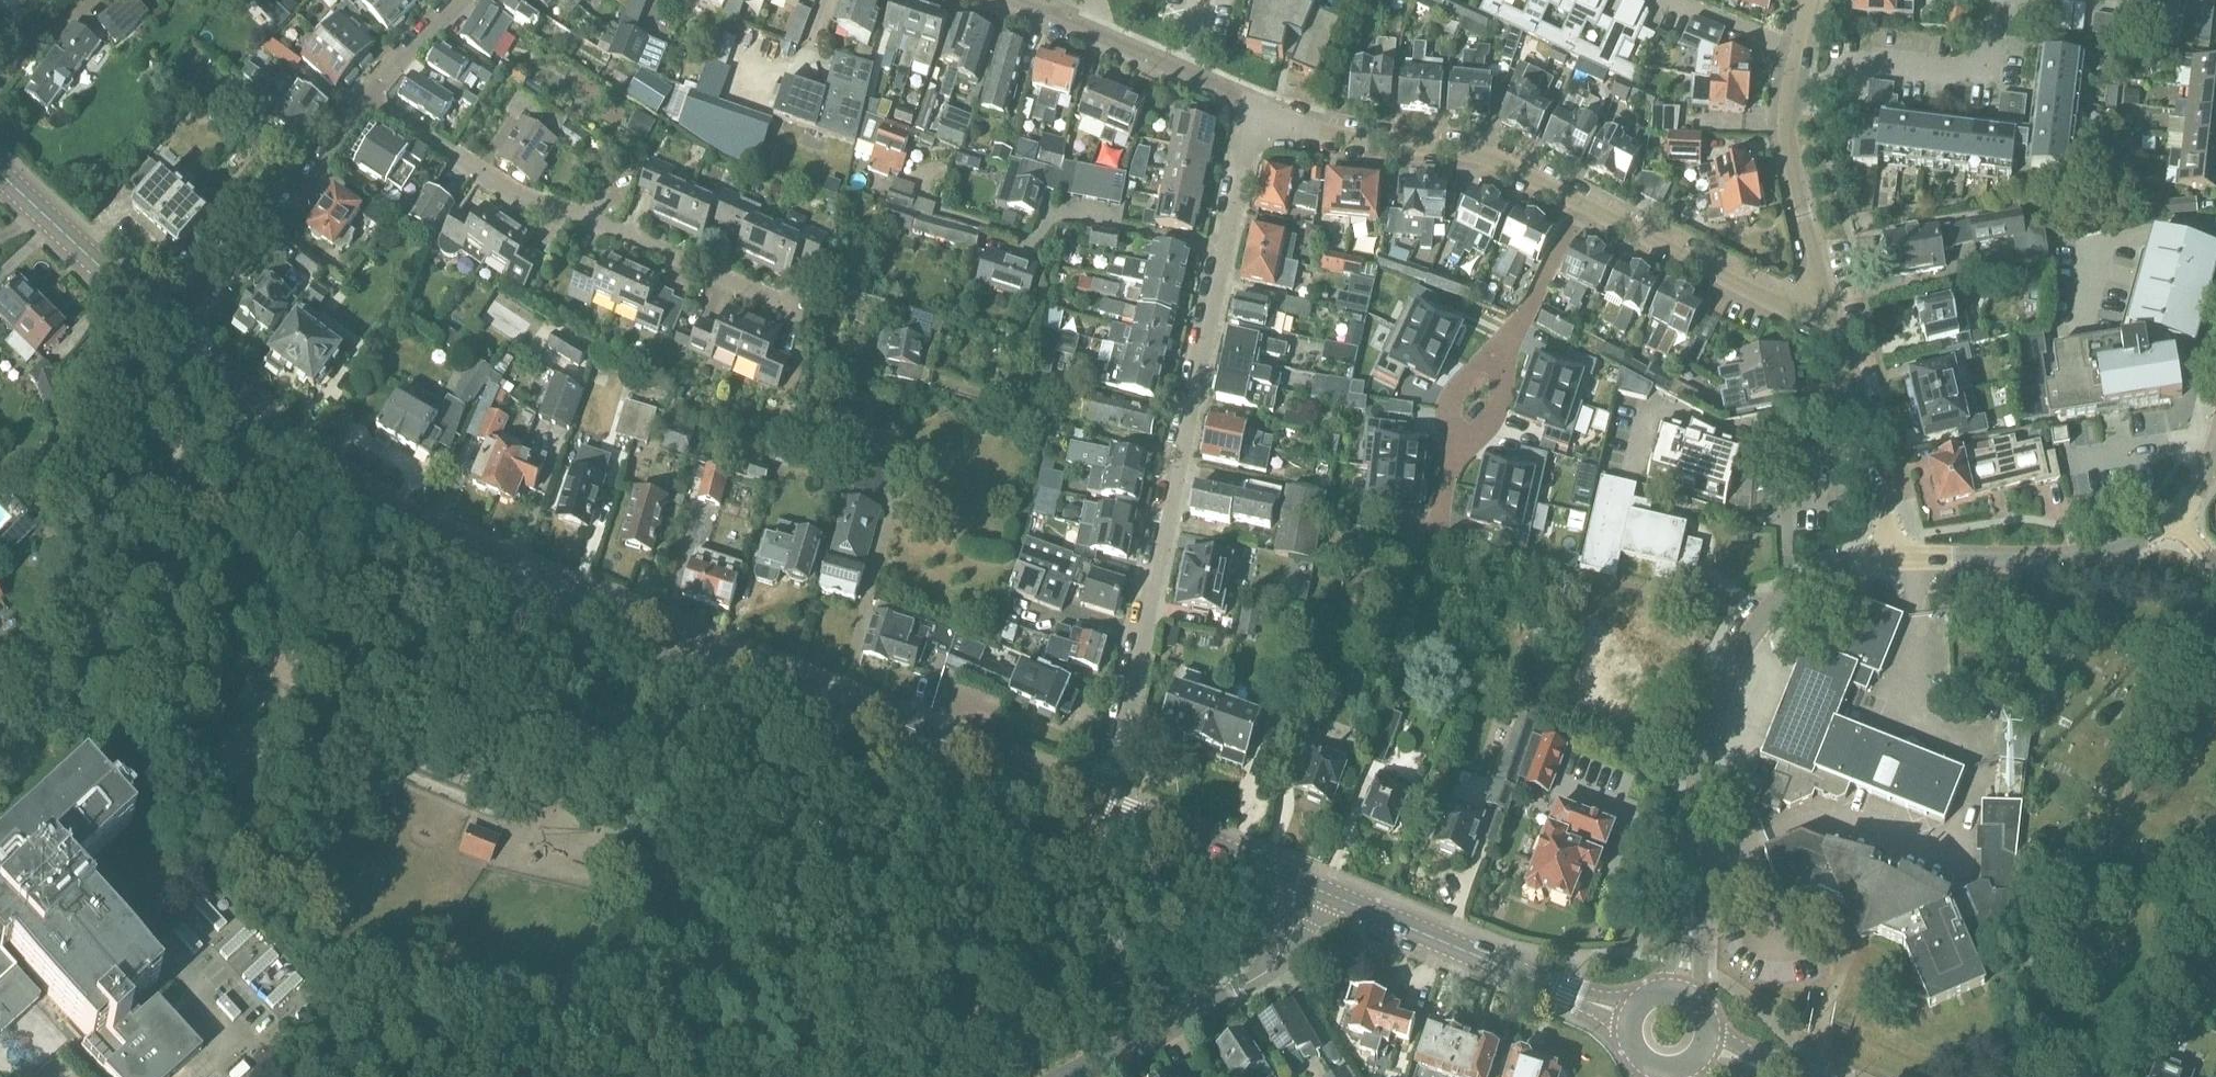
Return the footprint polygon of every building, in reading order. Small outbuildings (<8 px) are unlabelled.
[(99,25),(116,46),(150,17),(136,0),(129,0),(99,25)] [(360,16),(364,12),(368,16),(370,14),(388,32),(392,28),(394,30),(403,22),(401,19),(403,18),(386,0),(344,0),(347,3),(360,16)] [(403,18),(418,3),(416,0),(386,0),(403,18)] [(540,20),(523,10),(526,5),(517,0),(491,0),(490,2),(531,27),(534,22),(538,24),(540,20)] [(576,5),(571,0),(536,0),(547,11),(555,2),(567,14),(576,5)] [(722,9),(727,0),(703,0),(722,9)] [(724,19),(737,24),(746,0),(731,0),(724,19)] [(878,16),(873,14),(878,1),(875,0),(846,0),(837,26),(850,31),(847,41),(867,48),(870,38),(871,38),(878,16)] [(902,35),(912,5),(896,0),(893,0),(884,30),(892,32),(885,52),(895,55),(902,35)] [(1341,24),(1314,13),(1313,14),(1294,6),(1295,0),(1255,0),(1255,2),(1253,1),(1246,36),(1250,37),(1247,50),(1246,51),(1283,59),(1284,52),(1296,54),(1293,61),(1295,61),(1305,63),(1303,73),(1302,74),(1317,80),(1341,24)] [(1438,14),(1440,9),(1444,0),(1417,0),(1416,1),(1415,3),(1438,14)] [(1440,9),(1463,20),(1469,9),(1450,0),(1444,0),(1440,9)] [(1479,13),(1491,19),(1510,28),(1517,31),(1524,16),(1504,7),(1507,0),(1485,0),(1479,13)] [(1517,31),(1522,34),(1536,40),(1553,48),(1555,49),(1562,34),(1542,25),(1550,7),(1570,16),(1575,6),(1564,1),(1564,0),(1531,0),(1524,16),(1517,31)] [(1568,56),(1579,61),(1592,67),(1599,52),(1579,42),(1588,25),(1608,34),(1613,23),(1602,18),(1610,0),(1577,0),(1575,6),(1570,16),(1570,17),(1562,34),(1555,49),(1568,55),(1568,56)] [(1594,68),(1608,74),(1619,79),(1632,86),(1632,85),(1639,70),(1617,60),(1625,42),(1635,47),(1637,41),(1650,47),(1658,30),(1657,30),(1654,36),(1642,30),(1649,16),(1647,15),(1646,16),(1641,14),(1643,10),(1644,10),(1644,9),(1626,0),(1624,0),(1613,23),(1608,34),(1607,35),(1599,52),(1592,67),(1594,68)] [(1770,0),(1744,0),(1753,3),(1753,6),(1767,10),(1770,0)] [(1855,3),(1855,14),(1913,16),(1914,3),(1894,2),(1894,0),(1853,0),(1855,3)] [(1944,25),(1966,29),(1970,0),(1948,0),(1944,25)] [(2176,22),(2179,0),(2135,0),(2133,17),(2176,22)] [(264,14),(279,29),(291,18),(275,2),(264,14)] [(342,17),(322,39),(354,70),(356,67),(362,72),(373,60),(367,55),(375,46),(356,29),(364,20),(360,16),(347,3),(338,12),(343,16),(342,17)] [(490,58),(512,23),(482,5),(470,25),(464,26),(461,32),(462,37),(461,39),(490,58)] [(912,64),(929,11),(912,5),(902,35),(911,38),(900,68),(910,71),(912,64)] [(798,47),(811,12),(798,7),(785,41),(798,47)] [(1463,21),(1485,31),(1491,19),(1479,13),(1469,9),(1463,20),(1463,21)] [(2203,9),(2201,24),(2212,26),(2214,10),(2203,9)] [(948,17),(929,11),(912,64),(930,70),(948,17)] [(2094,25),(2106,26),(2107,26),(2108,16),(2095,15),(2094,25)] [(2121,18),(2108,16),(2107,26),(2117,27),(2120,28),(2121,18)] [(2173,45),(2176,22),(2133,17),(2130,39),(2173,45)] [(951,100),(958,80),(962,67),(961,67),(974,25),(956,19),(943,61),(954,64),(953,66),(951,66),(940,97),(951,100)] [(1692,20),(1686,36),(1717,49),(1724,31),(1694,20),(1692,20)] [(2212,26),(2201,24),(2199,40),(2210,41),(2212,26)] [(996,32),(974,25),(961,67),(962,67),(958,80),(977,87),(996,32)] [(2106,26),(2094,25),(2093,34),(2105,36),(2106,26)] [(87,62),(100,45),(73,26),(53,53),(56,55),(26,95),(48,111),(85,61),(87,62)] [(2106,26),(2105,36),(2116,37),(2117,27),(2107,26),(2106,26)] [(637,67),(649,40),(621,28),(610,56),(637,67)] [(1499,58),(1513,62),(1522,34),(1517,31),(1510,28),(1499,58)] [(1005,116),(1009,102),(1013,103),(1016,90),(1013,89),(1025,47),(1018,45),(1019,42),(1008,38),(1007,42),(1001,40),(981,109),(1005,116)] [(359,75),(354,70),(322,39),(302,62),(335,91),(343,82),(348,87),(359,75)] [(273,40),(265,51),(281,63),(289,52),(273,40)] [(649,40),(637,67),(657,75),(668,48),(649,40)] [(1375,44),(1375,49),(1369,106),(1388,108),(1393,69),(1385,69),(1385,60),(1393,61),(1395,43),(1378,42),(1377,44),(1375,44)] [(1418,111),(1425,45),(1414,44),(1412,63),(1405,62),(1404,71),(1403,71),(1399,109),(1418,111)] [(1425,45),(1418,111),(1438,113),(1442,74),(1443,64),(1425,62),(1427,45),(1425,45)] [(1479,47),(1476,54),(1469,117),(1487,119),(1491,80),(1483,79),(1485,61),(1490,56),(1491,48),(1479,47)] [(478,78),(481,73),(463,62),(466,58),(458,53),(456,57),(441,48),(436,54),(433,55),(429,61),(430,64),(429,67),(457,85),(458,84),(464,88),(472,76),(475,76),(478,78)] [(1350,104),(1369,106),(1375,49),(1361,48),(1356,52),(1354,65),(1353,78),(1346,77),(1344,90),(1351,91),(1350,104)] [(1548,59),(1563,66),(1568,56),(1568,55),(1555,49),(1553,48),(1548,59)] [(2167,50),(2146,48),(2144,62),(2165,65),(2167,50)] [(1033,87),(1043,90),(1037,107),(1047,110),(1061,57),(1043,52),(1033,87)] [(1449,115),(1469,117),(1476,54),(1464,52),(1462,77),(1453,76),(1449,115)] [(1715,54),(1712,82),(1750,86),(1752,67),(1749,66),(1750,58),(1715,54)] [(2085,59),(2045,54),(2032,168),(2071,173),(2085,59)] [(1079,63),(1061,57),(1047,110),(1056,112),(1061,96),(1068,98),(1079,63)] [(786,81),(774,118),(856,146),(857,143),(863,114),(866,99),(873,68),(835,58),(826,95),(786,81)] [(505,60),(498,71),(523,87),(530,77),(505,60)] [(2215,90),(2215,64),(2182,60),(2181,70),(2193,72),(2191,87),(2215,90)] [(1574,71),(1589,78),(1594,68),(1592,67),(1579,61),(1574,71)] [(256,84),(255,85),(280,103),(280,102),(316,127),(329,109),(293,84),(282,75),(275,84),(249,66),(243,74),(256,84)] [(497,73),(486,66),(481,73),(478,78),(489,85),(497,73)] [(1594,68),(1589,78),(1603,85),(1608,74),(1594,68)] [(641,81),(630,97),(656,114),(671,91),(641,71),(636,78),(641,81)] [(1518,132),(1543,81),(1546,77),(1536,72),(1525,92),(1518,88),(1500,123),(1518,132)] [(398,97),(401,98),(401,99),(401,100),(441,125),(454,103),(460,106),(462,102),(475,110),(480,103),(462,92),(459,95),(451,90),(449,93),(445,90),(442,95),(415,77),(408,89),(404,87),(398,97)] [(1552,106),(1543,101),(1554,81),(1546,77),(1543,81),(1518,132),(1534,140),(1552,106)] [(1625,103),(1628,97),(1634,86),(1632,85),(1632,86),(1619,79),(1611,96),(1625,103)] [(1750,86),(1712,82),(1696,81),(1693,108),(1745,113),(1746,105),(1748,105),(1750,86)] [(1895,85),(1870,82),(1867,108),(1892,111),(1893,98),(1895,85)] [(303,147),(316,127),(280,102),(280,103),(255,85),(240,108),(266,126),(268,122),(303,147)] [(934,95),(937,87),(931,85),(928,93),(934,95)] [(1079,119),(1104,130),(1119,93),(1107,88),(1106,90),(1093,85),(1079,119)] [(1657,97),(1634,86),(1628,97),(1652,108),(1657,97)] [(2191,87),(2189,103),(2177,101),(2176,110),(2215,115),(2215,90),(2191,87)] [(506,113),(519,121),(526,111),(534,98),(521,90),(506,113)] [(2140,92),(2125,91),(2124,104),(2138,106),(2140,92)] [(1132,99),(1119,93),(1104,130),(1129,141),(1144,106),(1131,100),(1132,99)] [(2002,94),(1998,118),(2020,121),(2025,122),(2028,97),(2002,94)] [(773,123),(691,95),(680,129),(732,147),(727,160),(757,170),(773,123)] [(534,98),(526,111),(559,133),(568,120),(534,98)] [(1562,155),(1591,99),(1590,98),(1587,103),(1579,99),(1571,115),(1562,111),(1544,145),(1562,155)] [(866,99),(863,114),(876,118),(880,102),(866,99)] [(1600,103),(1591,99),(1562,155),(1578,163),(1596,128),(1595,128),(1601,116),(1599,115),(1602,110),(1597,108),(1600,103)] [(1037,107),(1034,120),(1044,123),(1047,110),(1037,107)] [(1174,135),(1171,147),(1210,154),(1213,142),(1211,141),(1214,127),(1202,125),(1205,110),(1190,107),(1187,122),(1171,118),(1168,134),(1174,135)] [(1680,109),(1652,108),(1648,133),(1676,134),(1680,109)] [(894,119),(912,125),(916,114),(898,109),(894,119)] [(2176,110),(2175,120),(2187,121),(2185,137),(2215,141),(2215,115),(2176,110)] [(863,114),(857,143),(875,150),(870,163),(867,171),(889,178),(892,171),(899,174),(905,159),(901,158),(912,130),(886,120),(885,122),(876,118),(863,114)] [(1588,168),(1606,177),(1632,126),(1616,118),(1608,134),(1606,133),(1588,168)] [(1998,118),(1998,124),(2020,127),(2020,121),(1998,118)] [(2109,118),(2108,129),(2115,129),(2116,119),(2109,118)] [(936,140),(962,150),(969,131),(943,121),(936,140)] [(1880,128),(1858,125),(1853,164),(1877,168),(1878,161),(2012,178),(2017,139),(1881,121),(1880,128)] [(532,183),(557,144),(524,123),(499,162),(532,183)] [(1632,126),(1606,177),(1623,186),(1629,174),(1634,176),(1640,164),(1635,162),(1640,151),(1632,147),(1640,130),(1632,126)] [(429,151),(412,140),(407,148),(379,131),(373,128),(364,142),(370,145),(365,153),(360,149),(351,164),(386,186),(388,183),(403,192),(415,173),(400,163),(406,154),(421,163),(429,151)] [(1668,163),(1700,164),(1701,136),(1669,135),(1668,163)] [(2185,137),(2183,152),(2171,151),(2170,161),(2215,166),(2215,141),(2185,137)] [(1043,139),(1036,165),(1062,172),(1063,163),(1064,158),(1051,154),(1054,142),(1043,139)] [(1132,165),(1132,167),(1147,169),(1151,150),(1139,147),(1132,165)] [(1210,154),(1171,147),(1166,173),(1203,180),(1206,167),(1207,168),(1210,154)] [(961,150),(957,164),(979,172),(984,158),(961,150)] [(1707,178),(1710,195),(1757,186),(1753,166),(1751,167),(1749,158),(1698,168),(1700,179),(1707,178)] [(2170,161),(2169,170),(2181,171),(2179,187),(2215,191),(2215,166),(2170,161)] [(1023,162),(1017,181),(1009,207),(1036,216),(1045,189),(1059,194),(1062,172),(1036,165),(1023,162)] [(676,229),(692,191),(670,181),(673,172),(651,163),(641,186),(659,194),(649,217),(676,229)] [(1071,196),(1077,165),(1063,163),(1062,172),(1059,194),(1071,196)] [(1083,199),(1089,168),(1077,165),(1071,196),(1083,199)] [(1147,169),(1132,167),(1130,179),(1144,182),(1147,169)] [(1265,167),(1261,187),(1302,197),(1305,198),(1308,186),(1301,185),(1303,175),(1265,167)] [(1095,201),(1101,170),(1089,168),(1083,199),(1095,201)] [(1107,203),(1113,172),(1101,170),(1095,201),(1107,203)] [(1320,183),(1321,171),(1313,171),(1312,182),(1320,183)] [(1126,174),(1113,172),(1107,203),(1120,205),(1126,174)] [(1325,217),(1350,219),(1355,175),(1329,172),(1325,217)] [(1203,180),(1166,173),(1160,200),(1199,207),(1202,194),(1200,193),(1203,180)] [(136,226),(150,238),(189,195),(166,174),(134,210),(143,219),(136,226)] [(1381,178),(1355,175),(1351,219),(1377,222),(1381,178)] [(1655,177),(1643,175),(1640,195),(1662,207),(1673,186),(1655,177)] [(917,198),(913,197),(916,187),(896,180),(888,203),(913,212),(917,198)] [(1395,236),(1422,239),(1428,182),(1408,180),(1405,213),(1398,213),(1398,215),(1396,230),(1395,236)] [(1447,184),(1428,182),(1422,239),(1421,247),(1430,249),(1431,239),(1433,222),(1443,223),(1447,184)] [(1757,186),(1710,195),(1713,211),(1707,212),(1710,223),(1760,213),(1758,205),(1761,204),(1757,186)] [(1305,198),(1302,197),(1261,187),(1256,209),(1286,215),(1288,205),(1317,211),(1319,200),(1305,198)] [(1468,202),(1462,199),(1455,212),(1461,215),(1457,223),(1455,223),(1448,241),(1456,246),(1451,256),(1460,261),(1459,262),(1460,263),(1493,200),(1474,190),(1468,202)] [(426,191),(410,218),(437,235),(453,208),(426,191)] [(714,200),(692,191),(676,229),(701,240),(711,217),(729,224),(739,201),(718,192),(714,200)] [(348,227),(360,211),(335,193),(308,231),(311,233),(312,239),(316,241),(322,241),(333,249),(334,247),(342,253),(345,249),(350,247),(353,242),(353,237),(356,233),(348,227)] [(189,195),(150,238),(165,252),(172,244),(180,252),(180,251),(190,260),(203,246),(193,237),(200,229),(218,244),(229,231),(189,195)] [(1197,220),(1199,207),(1160,200),(1155,226),(1192,233),(1195,220),(1197,220)] [(1508,207),(1493,200),(1460,263),(1468,267),(1482,238),(1491,242),(1508,207)] [(2167,215),(2197,213),(2196,200),(2166,202),(2167,215)] [(739,201),(729,224),(724,235),(742,243),(736,255),(762,266),(779,228),(757,219),(760,210),(739,201)] [(391,215),(372,202),(361,217),(380,230),(391,215)] [(919,216),(889,205),(883,222),(913,232),(919,216)] [(481,267),(487,258),(487,257),(509,223),(486,208),(472,229),(455,218),(442,239),(440,241),(439,245),(440,249),(442,254),(445,257),(450,258),(454,258),(458,257),(462,254),(481,267)] [(1389,214),(1385,228),(1396,230),(1398,215),(1398,213),(1398,210),(1390,209),(1390,214),(1389,214)] [(1508,277),(1537,221),(1518,212),(1500,247),(1509,251),(1504,261),(1501,260),(1494,275),(1505,281),(1507,277),(1508,277)] [(2024,229),(2021,212),(1999,216),(1999,218),(1972,223),(1975,242),(2013,236),(2018,265),(2050,262),(2044,226),(2024,229)] [(982,232),(919,216),(914,234),(977,251),(982,232)] [(1552,229),(1537,221),(1508,277),(1516,281),(1526,260),(1535,264),(1552,229)] [(533,239),(509,223),(487,257),(487,258),(508,271),(502,279),(522,292),(544,258),(543,258),(541,260),(526,250),(533,239)] [(1891,277),(1944,269),(1942,252),(1954,250),(1950,226),(1919,231),(1918,230),(1906,232),(1907,233),(1885,237),(1885,241),(1884,241),(1881,246),(1882,254),(1887,258),(1888,258),(1891,277)] [(1253,227),(1247,253),(1292,263),(1297,238),(1286,236),(1286,233),(1253,227)] [(779,228),(762,266),(788,278),(798,255),(813,262),(814,260),(817,262),(827,239),(805,229),(801,238),(779,228)] [(1119,236),(1092,231),(1092,234),(1083,232),(1081,241),(1090,242),(1090,246),(1117,251),(1119,236)] [(2097,410),(2098,415),(2118,412),(2118,407),(2182,397),(2175,358),(2170,358),(2167,338),(2194,346),(2215,263),(2215,251),(2155,235),(2127,337),(2128,343),(2122,344),(2121,338),(2053,348),(2058,377),(2048,379),(2044,349),(2048,348),(2046,333),(2021,336),(2023,369),(2018,397),(2022,423),(2050,418),(2097,410)] [(1572,303),(1597,252),(1578,242),(1561,277),(1571,282),(1564,296),(1565,300),(1572,303)] [(1149,266),(1186,274),(1190,254),(1141,243),(1138,255),(1151,258),(1149,266)] [(318,278),(327,267),(305,251),(296,262),(318,278)] [(1333,272),(1342,274),(1346,258),(1320,252),(1319,269),(1333,272)] [(1597,252),(1572,303),(1565,317),(1555,336),(1569,343),(1578,324),(1574,321),(1578,312),(1580,312),(1582,307),(1580,306),(1588,291),(1596,295),(1613,260),(1597,252)] [(989,292),(990,288),(1027,300),(1037,269),(1000,257),(989,253),(977,289),(989,292)] [(1292,263),(1247,253),(1241,281),(1276,287),(1286,289),(1292,263)] [(1408,264),(1380,254),(1377,267),(1404,276),(1408,264)] [(595,295),(618,305),(634,268),(608,257),(601,272),(596,270),(597,267),(584,261),(569,295),(591,304),(595,295)] [(1364,262),(1346,258),(1342,274),(1354,277),(1361,278),(1364,262)] [(1123,280),(1145,285),(1181,294),(1186,274),(1149,266),(1128,261),(1125,271),(1109,268),(1107,276),(1123,280)] [(284,308),(297,291),(285,282),(292,273),(279,263),(266,280),(241,313),(242,314),(235,323),(249,333),(255,324),(270,334),(288,311),(284,308)] [(1423,269),(1408,264),(1404,276),(1419,281),(1423,269)] [(1602,324),(1613,329),(1641,274),(1623,265),(1605,299),(1611,302),(1603,319),(1604,320),(1602,324)] [(660,279),(634,268),(618,305),(640,315),(636,324),(657,334),(659,329),(673,335),(686,305),(654,291),(660,279)] [(1451,279),(1430,271),(1425,285),(1447,293),(1451,279)] [(1641,274),(1613,329),(1624,335),(1633,318),(1631,317),(1633,313),(1640,317),(1657,282),(1641,274)] [(1352,276),(1348,295),(1369,299),(1371,289),(1373,281),(1352,276)] [(39,306),(12,278),(0,289),(1,290),(0,291),(0,300),(1,302),(0,303),(0,320),(13,333),(39,306)] [(1474,287),(1451,279),(1447,293),(1468,301),(1474,287)] [(1094,281),(1091,293),(1116,299),(1119,286),(1094,281)] [(316,284),(305,299),(320,309),(330,295),(316,284)] [(1181,294),(1145,285),(1143,293),(1129,290),(1126,302),(1176,314),(1181,294)] [(1647,349),(1656,354),(1686,296),(1667,286),(1650,322),(1659,326),(1647,349)] [(1415,288),(1408,302),(1417,306),(1418,304),(1434,312),(1440,300),(1415,288)] [(1948,299),(1961,296),(1959,288),(1946,291),(1948,299)] [(1336,309),(1347,311),(1366,315),(1369,299),(1348,295),(1339,293),(1336,309)] [(1485,293),(1481,304),(1492,308),(1496,297),(1485,293)] [(1686,296),(1656,354),(1667,359),(1677,339),(1676,339),(1678,335),(1684,339),(1691,326),(1695,328),(1700,318),(1696,316),(1702,304),(1686,296)] [(1959,349),(1967,347),(1989,341),(1986,329),(1970,334),(1961,296),(1948,299),(1916,306),(1923,333),(1924,333),(1927,345),(1956,338),(1959,349)] [(1511,303),(1496,297),(1492,308),(1491,309),(1507,315),(1511,303)] [(1285,318),(1277,316),(1280,306),(1256,301),(1256,302),(1238,298),(1232,324),(1282,335),(1285,318)] [(1136,323),(1134,330),(1170,340),(1175,320),(1139,310),(1139,311),(1104,302),(1100,314),(1122,320),(1136,323)] [(1417,306),(1405,333),(1449,354),(1453,344),(1459,347),(1466,331),(1461,329),(1462,325),(1434,312),(1418,304),(1417,306)] [(39,306),(13,333),(35,355),(43,347),(46,350),(58,338),(55,335),(62,328),(39,306)] [(314,388),(341,351),(307,326),(313,318),(298,307),(292,316),(298,320),(271,356),(272,357),(268,362),(268,367),(280,376),(284,374),(288,369),(314,388)] [(1041,328),(1060,332),(1064,312),(1046,307),(1041,328)] [(917,368),(923,341),(931,343),(937,318),(904,308),(897,336),(894,335),(888,362),(900,365),(897,378),(921,383),(924,369),(917,368)] [(1537,326),(1555,336),(1565,317),(1546,308),(1537,326)] [(738,360),(755,321),(729,310),(718,334),(700,326),(695,338),(690,350),(711,360),(716,350),(738,360)] [(1345,321),(1364,325),(1366,315),(1347,311),(1345,321)] [(755,321),(738,360),(760,370),(756,379),(778,389),(788,364),(770,356),(781,332),(755,321)] [(1040,329),(1036,356),(1045,358),(1047,352),(1055,354),(1055,353),(1075,358),(1080,337),(1059,332),(1040,329)] [(548,346),(578,366),(589,349),(559,330),(548,346)] [(1109,345),(1115,346),(1128,350),(1165,359),(1170,340),(1134,330),(1132,337),(1113,332),(1109,345)] [(695,338),(680,332),(675,344),(690,350),(695,338)] [(1392,359),(1391,361),(1407,369),(1435,382),(1449,354),(1405,333),(1392,359)] [(1229,334),(1225,357),(1259,364),(1261,355),(1285,360),(1288,346),(1229,334)] [(1345,348),(1358,351),(1360,339),(1347,336),(1345,348)] [(1684,362),(1696,368),(1708,344),(1696,338),(1684,362)] [(1590,339),(1584,351),(1599,359),(1605,346),(1590,339)] [(1322,361),(1354,368),(1358,351),(1326,344),(1322,361)] [(1599,359),(1621,371),(1627,359),(1628,356),(1606,345),(1605,346),(1599,359)] [(1720,381),(1725,383),(1742,380),(1792,370),(1788,345),(1742,355),(1745,369),(1741,369),(1740,366),(1718,371),(1720,381)] [(1128,350),(1115,346),(1113,354),(1110,366),(1160,378),(1165,359),(1128,350)] [(1906,383),(1911,405),(1972,390),(1965,362),(1970,361),(1967,347),(1959,349),(1939,353),(1942,366),(1910,373),(1912,382),(1906,383)] [(1033,372),(1051,376),(1055,354),(1047,352),(1045,358),(1036,356),(1033,372)] [(1383,354),(1376,369),(1401,381),(1407,369),(1391,361),(1392,359),(1383,354)] [(1575,356),(1571,368),(1587,374),(1586,376),(1596,380),(1601,365),(1575,356)] [(1220,379),(1278,392),(1281,379),(1258,373),(1259,364),(1225,357),(1220,360),(1218,369),(1222,373),(1220,379)] [(1534,360),(1528,376),(1534,379),(1531,388),(1577,404),(1586,376),(1587,374),(1571,368),(1541,358),(1540,362),(1534,360)] [(1642,382),(1648,370),(1627,359),(1621,371),(1642,382)] [(478,360),(469,372),(484,383),(486,379),(491,372),(493,370),(478,360)] [(46,410),(64,403),(51,370),(42,361),(27,377),(36,385),(46,410)] [(1154,399),(1160,378),(1110,366),(1105,385),(1118,388),(1118,389),(1154,399)] [(1650,366),(1648,370),(1642,382),(1651,387),(1660,370),(1650,366)] [(1792,403),(1790,395),(1797,394),(1792,370),(1742,380),(1725,383),(1727,392),(1721,393),(1725,416),(1792,403)] [(1653,388),(1651,387),(1642,382),(1621,371),(1616,393),(1647,400),(1653,388)] [(491,383),(499,387),(503,379),(491,372),(486,379),(491,383)] [(556,376),(539,419),(569,430),(586,387),(556,376)] [(1325,401),(1347,406),(1349,395),(1349,392),(1351,383),(1329,378),(1325,401)] [(1276,400),(1278,392),(1220,379),(1216,401),(1274,413),(1276,400)] [(1349,392),(1349,395),(1362,397),(1365,384),(1351,382),(1351,383),(1349,392)] [(1698,394),(1675,382),(1669,394),(1692,407),(1698,394)] [(1531,388),(1521,418),(1550,428),(1567,434),(1567,432),(1577,404),(1531,388)] [(511,397),(500,390),(495,401),(506,406),(511,397)] [(1984,418),(1979,419),(1972,390),(1911,405),(1916,426),(1922,425),(1924,433),(1957,426),(1959,438),(1987,432),(1984,418)] [(1066,391),(1060,413),(1081,421),(1151,438),(1157,413),(1066,391)] [(380,432),(376,439),(377,442),(386,447),(389,446),(393,439),(417,453),(418,451),(419,452),(430,458),(454,417),(458,419),(466,407),(452,398),(449,397),(443,407),(425,397),(423,400),(418,397),(415,403),(399,394),(378,430),(380,432)] [(615,435),(634,440),(643,408),(624,402),(615,435)] [(655,411),(643,408),(634,440),(646,443),(655,411)] [(473,485),(477,487),(478,490),(486,493),(488,491),(498,496),(516,456),(517,456),(521,445),(506,439),(502,450),(496,448),(508,420),(489,412),(477,440),(489,445),(473,485)] [(1286,413),(1284,426),(1307,431),(1309,418),(1286,413)] [(1208,439),(1271,452),(1274,439),(1259,436),(1246,433),(1248,424),(1212,417),(1208,439)] [(1368,422),(1367,438),(1377,439),(1377,437),(1394,438),(1396,425),(1368,422)] [(1726,500),(1742,446),(1709,437),(1711,434),(1692,425),(1691,431),(1664,423),(1648,477),(1726,500)] [(693,432),(668,424),(661,448),(686,456),(693,432)] [(1550,428),(1546,441),(1572,450),(1577,435),(1567,432),(1567,434),(1550,428)] [(2055,447),(2069,445),(2067,431),(2053,433),(2055,447)] [(1377,439),(1374,468),(1422,473),(1425,442),(1394,438),(1377,437),(1377,439)] [(1271,452),(1208,439),(1203,460),(1267,473),(1271,452)] [(2035,485),(2059,480),(2054,453),(2040,456),(2038,445),(2014,451),(2012,441),(1994,445),(1993,443),(1941,454),(1943,462),(1931,465),(1940,504),(1953,501),(1952,500),(1970,496),(1970,494),(2034,480),(2035,485)] [(1067,464),(1092,470),(1144,481),(1148,460),(1071,443),(1067,464)] [(558,519),(587,528),(611,457),(582,447),(558,519)] [(529,461),(517,456),(516,456),(498,496),(501,497),(502,500),(510,504),(513,501),(514,502),(516,497),(520,496),(524,487),(532,490),(542,466),(545,455),(533,451),(529,461)] [(1520,454),(1517,467),(1534,471),(1533,473),(1543,476),(1547,460),(1520,454)] [(1486,460),(1479,491),(1527,502),(1533,473),(1534,471),(1517,467),(1486,460)] [(748,477),(766,483),(771,468),(753,462),(748,477)] [(721,507),(730,472),(708,466),(698,501),(721,507)] [(1599,470),(1580,466),(1571,504),(1590,508),(1599,470)] [(1370,497),(1370,499),(1387,501),(1418,505),(1419,501),(1425,502),(1427,484),(1421,484),(1422,473),(1374,468),(1370,497)] [(1144,481),(1092,470),(1087,492),(1138,504),(1144,481)] [(1038,488),(1039,489),(1061,493),(1065,476),(1041,471),(1038,488)] [(1620,553),(1648,560),(1657,562),(1655,575),(1688,583),(1694,557),(1699,558),(1703,543),(1684,539),(1687,526),(1649,517),(1652,504),(1633,500),(1637,486),(1601,478),(1580,567),(1615,575),(1620,553)] [(1275,505),(1197,487),(1191,516),(1230,525),(1231,520),(1270,529),(1275,505)] [(1061,493),(1039,489),(1035,506),(1057,511),(1061,493)] [(651,552),(666,499),(636,491),(622,544),(651,552)] [(1326,497),(1325,497),(1287,491),(1276,555),(1315,562),(1326,497)] [(1471,500),(1467,517),(1473,518),(1472,522),(1503,529),(1520,533),(1520,530),(1527,502),(1479,491),(1477,501),(1471,500)] [(1360,496),(1358,512),(1386,515),(1387,501),(1370,499),(1370,497),(1360,496)] [(863,565),(879,508),(841,498),(825,556),(828,557),(818,592),(827,595),(834,597),(854,602),(864,565),(863,565)] [(1085,504),(1081,525),(1132,536),(1136,515),(1085,504)] [(0,539),(0,541),(12,553),(36,528),(24,515),(0,539)] [(807,585),(820,543),(805,539),(807,531),(778,522),(773,539),(765,537),(756,567),(754,576),(756,581),(771,585),(776,583),(779,574),(787,577),(789,584),(802,587),(807,585)] [(1132,536),(1081,525),(1074,557),(1095,565),(1097,553),(1127,559),(1132,536)] [(1503,529),(1500,542),(1527,548),(1530,533),(1520,530),(1520,533),(1503,529)] [(1088,591),(1094,575),(1097,566),(1095,565),(1074,557),(1072,556),(1073,554),(1027,537),(1008,590),(1060,612),(1070,586),(1088,591)] [(728,611),(742,566),(696,552),(682,597),(728,611)] [(1183,577),(1182,579),(1225,589),(1228,575),(1235,576),(1238,563),(1190,553),(1188,563),(1186,562),(1185,566),(1181,567),(1180,575),(1183,577)] [(1563,567),(1576,570),(1579,557),(1566,554),(1563,567)] [(1123,584),(1094,575),(1088,591),(1083,607),(1113,616),(1123,584)] [(1225,589),(1182,579),(1182,582),(1178,583),(1176,591),(1179,593),(1179,596),(1181,597),(1179,607),(1225,617),(1227,604),(1222,603),(1225,589)] [(1250,589),(1248,600),(1265,603),(1268,593),(1250,589)] [(1285,597),(1268,593),(1265,603),(1283,607),(1285,597)] [(1804,645),(1796,666),(1776,717),(1760,758),(1778,765),(1775,774),(1792,781),(1782,805),(1790,808),(1812,799),(1815,792),(1838,802),(1845,798),(1850,786),(1945,823),(1965,772),(1836,721),(1850,685),(1866,692),(1873,674),(1879,676),(1903,617),(1860,600),(1851,621),(1838,616),(1827,645),(1830,646),(1827,654),(1804,645)] [(1257,626),(1261,607),(1243,603),(1239,622),(1257,626)] [(888,662),(889,662),(902,622),(901,621),(904,611),(892,607),(888,618),(876,614),(863,655),(888,662)] [(1599,609),(1596,621),(1605,623),(1608,611),(1599,609)] [(1596,621),(1593,632),(1602,635),(1605,623),(1596,621)] [(921,628),(902,622),(889,662),(913,669),(915,663),(920,665),(930,634),(941,638),(937,653),(948,656),(956,636),(957,634),(924,622),(921,628)] [(997,625),(986,650),(998,656),(1009,628),(997,625)] [(1052,643),(1103,657),(1107,643),(1104,642),(1105,638),(1093,635),(1092,639),(1071,632),(1072,630),(1058,626),(1052,643)] [(1535,634),(1533,643),(1552,647),(1554,638),(1550,633),(1540,631),(1535,634)] [(1593,632),(1591,644),(1599,646),(1602,635),(1593,632)] [(986,649),(956,636),(948,656),(944,668),(982,683),(1011,696),(1012,697),(1011,699),(1013,704),(1023,708),(1027,706),(1028,703),(1038,708),(1037,710),(1056,718),(1058,713),(1069,717),(1078,696),(1067,691),(1069,686),(1050,678),(1052,674),(1040,669),(1038,673),(1024,667),(1018,680),(981,664),(986,650),(986,649)] [(1103,657),(1052,643),(1047,661),(1070,668),(1071,663),(1098,672),(1103,657)] [(1591,644),(1588,655),(1597,658),(1599,646),(1591,644)] [(1588,655),(1585,667),(1594,669),(1597,658),(1588,655)] [(1585,667),(1582,679),(1591,681),(1594,669),(1585,667)] [(1221,699),(1200,692),(1199,694),(1195,693),(1201,676),(1183,669),(1177,686),(1162,727),(1159,737),(1181,745),(1183,737),(1205,745),(1221,699)] [(1582,679),(1579,692),(1588,695),(1591,681),(1582,679)] [(1549,685),(1546,697),(1557,700),(1558,695),(1559,688),(1549,685)] [(1559,688),(1558,695),(1572,699),(1574,691),(1559,688)] [(1574,691),(1572,699),(1586,702),(1588,695),(1579,692),(1574,691)] [(1221,699),(1205,745),(1223,751),(1220,759),(1242,767),(1246,757),(1260,715),(1264,703),(1250,698),(1246,711),(1238,708),(1239,705),(1221,699)] [(1514,787),(1515,787),(1544,705),(1525,698),(1496,781),(1498,781),(1489,805),(1505,811),(1514,787)] [(1311,703),(1301,728),(1317,734),(1326,710),(1326,709),(1311,703)] [(1384,764),(1402,717),(1387,710),(1368,758),(1384,764)] [(1998,758),(2027,763),(2032,729),(2003,724),(1998,758)] [(1565,747),(1543,738),(1526,784),(1548,792),(1565,747)] [(1343,767),(1347,758),(1314,745),(1297,788),(1310,793),(1309,797),(1322,802),(1323,799),(1331,802),(1345,768),(1343,767)] [(2024,767),(2001,764),(2000,777),(2022,780),(2024,767)] [(48,993),(90,1039),(81,1047),(108,1076),(172,1076),(201,1051),(156,1003),(140,1017),(130,1006),(159,979),(67,880),(131,819),(84,768),(0,844),(0,1036),(48,993)] [(1409,795),(1413,786),(1380,773),(1364,816),(1374,820),(1373,823),(1393,830),(1399,814),(1405,816),(1412,797),(1409,795)] [(1792,781),(1775,774),(1762,806),(1779,813),(1782,805),(1792,781)] [(1481,822),(1484,812),(1451,800),(1448,809),(1447,809),(1434,843),(1442,846),(1441,850),(1454,854),(1455,851),(1468,856),(1481,822)] [(2016,858),(2022,802),(1982,801),(1982,828),(1977,828),(1977,851),(1982,851),(1981,884),(1980,884),(1949,897),(1949,895),(1801,837),(1764,853),(1786,904),(1812,892),(1846,906),(1861,941),(1878,934),(1904,944),(1931,1006),(1987,982),(1971,946),(2007,931),(2007,928),(2016,858)] [(1583,905),(1612,827),(1558,806),(1526,888),(1528,889),(1527,891),(1529,896),(1536,899),(1541,897),(1542,894),(1570,905),(1571,901),(1583,905)] [(1496,813),(1493,823),(1501,825),(1502,826),(1506,816),(1504,816),(1496,813)] [(490,860),(497,843),(468,831),(462,848),(490,860)] [(2207,941),(2215,945),(2215,920),(2207,941)] [(1408,1044),(1415,1024),(1397,1019),(1400,1008),(1397,1007),(1398,1003),(1386,999),(1363,992),(1362,992),(1351,989),(1344,1009),(1356,1012),(1349,1035),(1364,1040),(1359,1054),(1377,1060),(1378,1054),(1385,1056),(1388,1047),(1394,1049),(1397,1041),(1408,1044)] [(1304,1058),(1320,1049),(1292,1002),(1260,1021),(1283,1061),(1300,1051),(1304,1058)] [(1462,1039),(1462,1038),(1465,1029),(1448,1023),(1445,1033),(1432,1028),(1415,1076),(1449,1076),(1462,1039)] [(1255,1049),(1253,1050),(1243,1034),(1218,1050),(1235,1076),(1272,1076),(1255,1049)] [(1449,1076),(1488,1076),(1497,1051),(1497,1050),(1500,1041),(1483,1035),(1479,1044),(1462,1039),(1449,1076)] [(1566,1075),(1554,1072),(1555,1069),(1530,1062),(1531,1060),(1528,1055),(1520,1053),(1516,1055),(1516,1057),(1514,1057),(1508,1076),(1566,1076),(1566,1075)] [(2193,1070),(2161,1057),(2153,1076),(2190,1076),(2193,1070)] [(1330,1076),(1331,1076),(1351,1076),(1346,1067),(1330,1076)]
